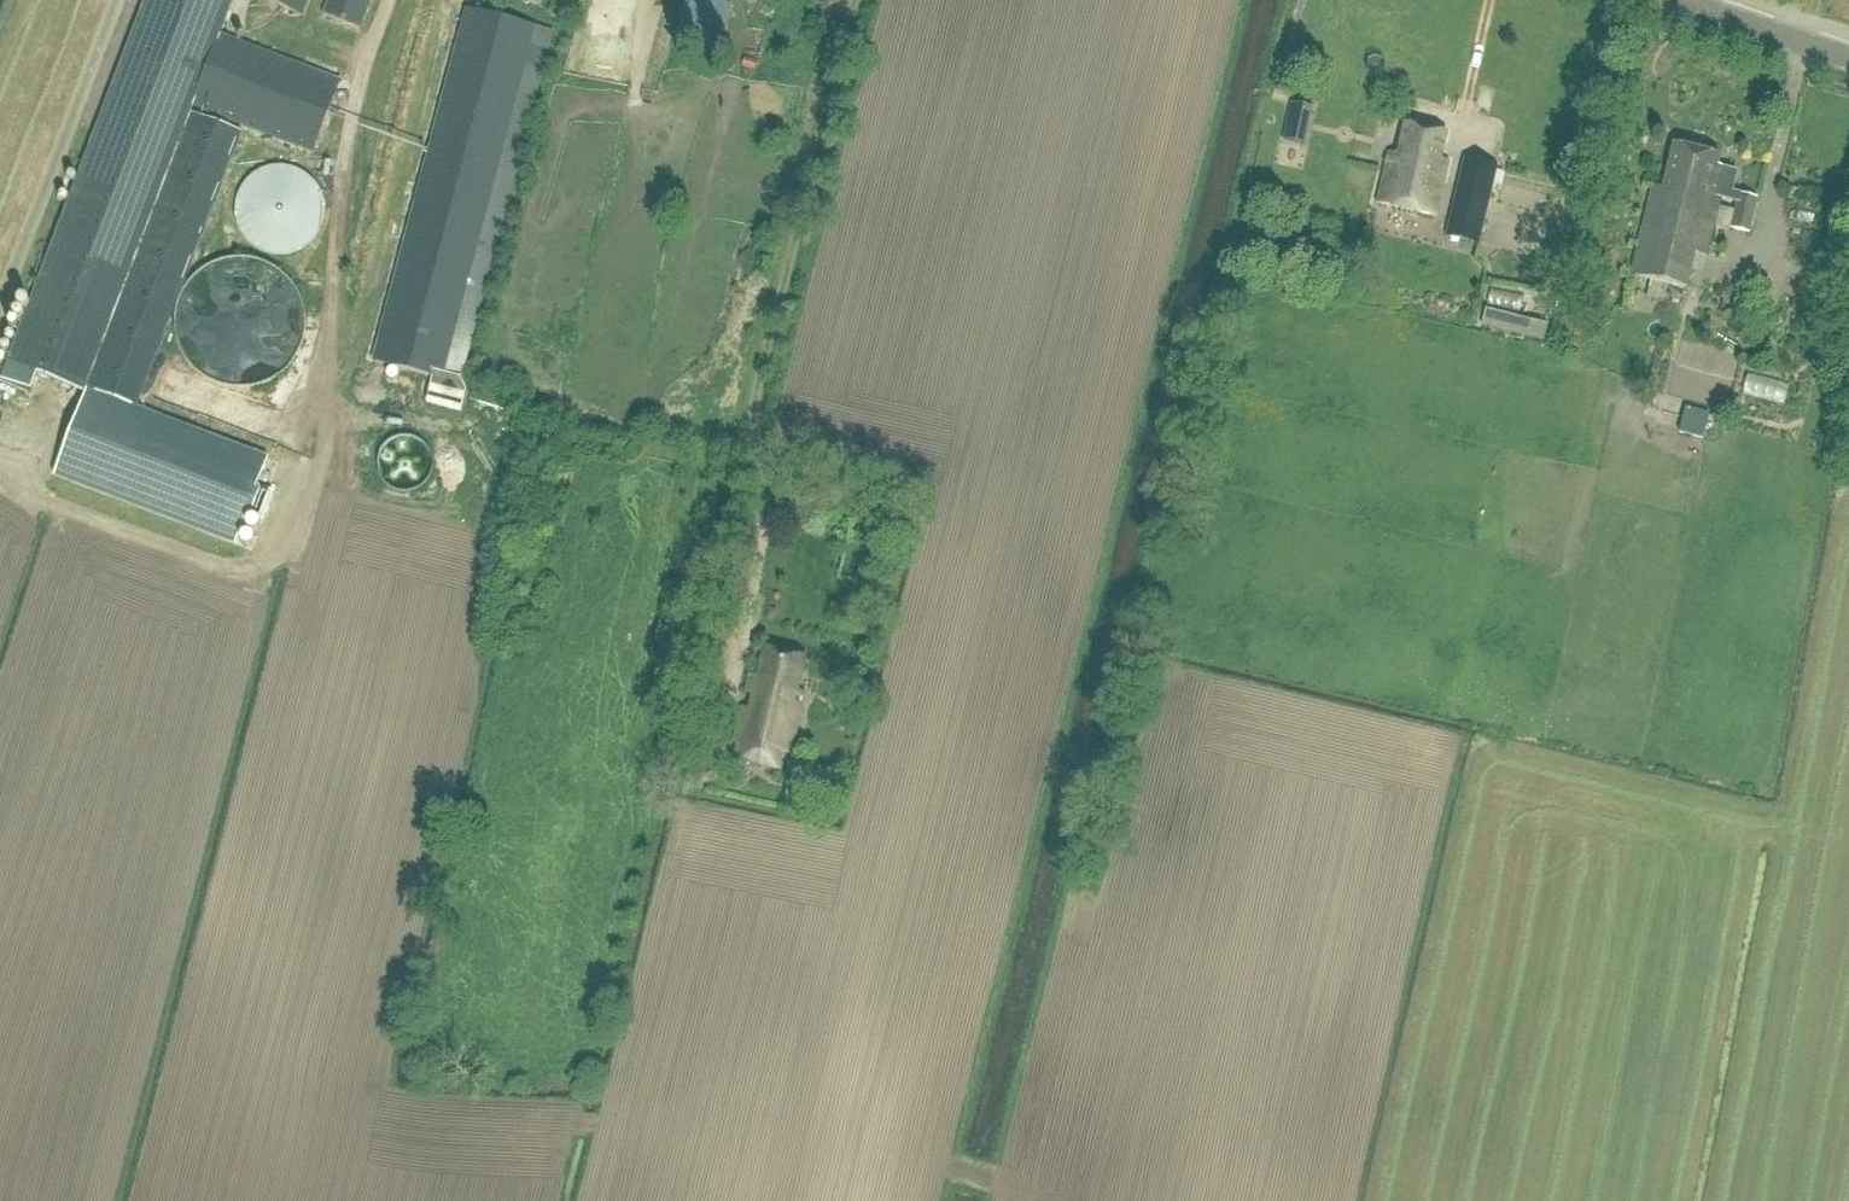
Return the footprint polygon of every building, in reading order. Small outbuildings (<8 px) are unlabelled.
[(0,380),(31,392),(37,375),(86,394),(88,388),(138,407),(243,133),(191,113),(193,107),(312,153),(339,82),(218,35),(231,0),(145,0),(0,380)] [(306,0),(260,0),(301,15),(306,0)] [(371,0),(329,0),(323,16),(359,30),(371,0)] [(468,10),(394,290),(374,362),(423,375),(419,395),(435,399),(440,380),(460,385),(553,32),(541,29),(468,10)] [(1377,204),(1435,218),(1448,162),(1440,160),(1446,134),(1405,125),(1398,156),(1389,154),(1377,204)] [(1748,235),(1757,200),(1731,193),(1737,172),(1717,168),(1719,157),(1673,146),(1663,189),(1652,186),(1630,277),(1686,290),(1694,255),(1706,257),(1720,199),(1736,203),(1730,230),(1748,235)] [(1455,194),(1489,204),(1497,167),(1463,159),(1455,194)] [(238,194),(236,201),(235,207),(235,212),(235,216),(236,221),(238,228),(240,232),(243,236),(248,242),(252,246),(259,250),(264,252),(270,254),(276,255),(282,255),(290,254),(299,251),(304,248),(309,245),(315,238),(319,233),(321,228),(324,221),(324,215),(325,209),(324,202),(322,195),(319,190),(315,183),(310,177),(304,173),(297,169),(289,167),(284,166),(280,166),(274,166),(267,168),(260,170),(251,176),(247,180),(244,183),(241,188),(238,194)] [(1529,208),(1538,177),(1517,171),(1508,202),(1529,208)] [(1489,204),(1455,194),(1445,238),(1480,245),(1489,204)] [(305,336),(306,324),(305,311),(301,299),(295,289),(287,279),(277,271),(266,265),(255,261),(242,260),(230,261),(218,264),(206,269),(196,277),(188,286),(182,296),(177,308),(175,320),(175,333),(178,345),(183,356),(190,367),(199,375),(209,382),(220,387),(232,390),(245,390),(257,388),(269,384),(280,377),(289,369),(296,359),(302,348),(305,336)] [(86,394),(54,475),(235,544),(269,457),(138,407),(88,388),(86,394)] [(1692,417),(1697,401),(1669,393),(1665,409),(1692,417)] [(402,458),(401,475),(415,476),(417,460),(402,458)] [(273,500),(277,483),(262,480),(259,497),(273,500)] [(796,692),(804,659),(765,649),(758,678),(750,676),(745,694),(753,696),(749,711),(742,710),(734,744),(737,745),(733,760),(779,771),(783,754),(789,755),(803,694),(796,692)]
